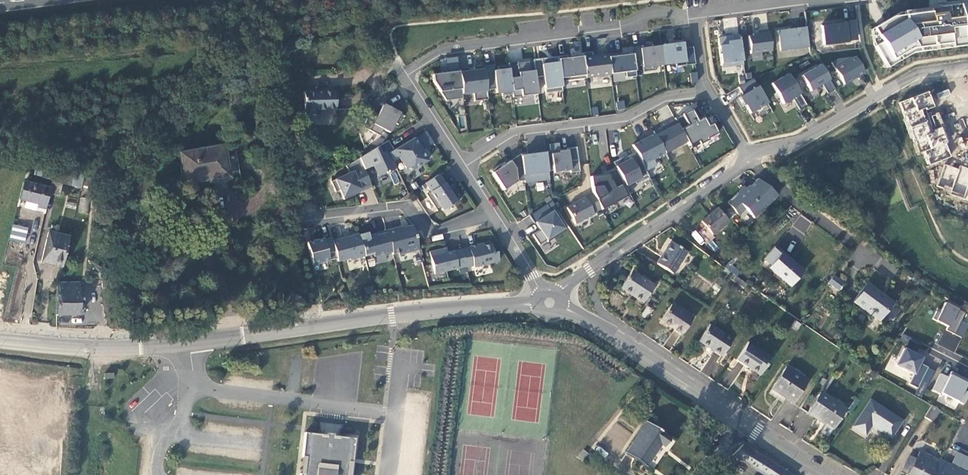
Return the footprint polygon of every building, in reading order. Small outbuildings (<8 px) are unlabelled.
[(873,28),(881,42),(874,46),(887,67),(912,52),(919,52),(919,47),(950,43),(951,47),(967,45),(967,3),(913,9),(914,14),(893,17),(873,28)] [(847,42),(847,41),(855,39),(853,21),(821,25),(823,45),(847,42)] [(780,50),(809,46),(806,27),(778,30),(780,50)] [(748,36),(750,54),(771,51),(769,32),(753,34),(753,35),(748,36)] [(732,66),(743,64),(739,35),(731,37),(731,39),(728,40),(727,37),(718,38),(722,66),(731,65),(732,66)] [(676,67),(695,64),(693,47),(684,48),(683,40),(674,42),(674,44),(661,46),(663,65),(675,63),(676,67)] [(570,44),(571,52),(581,51),(580,43),(570,44)] [(652,66),(663,65),(661,46),(649,48),(649,45),(632,47),(633,54),(635,66),(642,65),(643,71),(653,70),(652,66)] [(508,49),(509,59),(521,58),(520,48),(508,49)] [(267,65),(274,64),(272,50),(265,51),(267,65)] [(610,74),(608,55),(592,57),(592,52),(583,53),(583,56),(586,78),(611,75),(610,74)] [(635,66),(633,54),(625,55),(625,53),(608,55),(610,74),(625,72),(626,78),(636,76),(635,66)] [(561,82),(586,78),(583,56),(571,58),(572,60),(567,61),(567,58),(567,55),(558,56),(558,62),(561,82)] [(855,56),(837,59),(831,62),(843,84),(864,72),(855,56)] [(534,70),(535,78),(543,77),(545,93),(562,91),(561,82),(558,62),(555,63),(554,57),(533,60),(534,70)] [(512,94),(513,97),(537,94),(535,78),(534,70),(529,71),(528,62),(517,63),(517,62),(508,63),(508,65),(512,94)] [(835,89),(820,64),(801,75),(810,91),(822,84),(827,93),(835,89)] [(502,96),(512,94),(508,65),(497,67),(498,70),(494,71),(493,65),(483,66),(486,90),(495,89),(496,93),(501,92),(502,96)] [(458,69),(462,94),(473,92),(474,101),(488,99),(486,90),(483,66),(474,67),(474,71),(469,72),(468,68),(458,69)] [(432,75),(433,81),(445,101),(462,98),(462,94),(458,69),(449,70),(449,72),(432,75)] [(696,71),(689,73),(691,83),(698,82),(696,71)] [(788,74),(771,84),(783,104),(793,98),(800,110),(807,106),(788,74)] [(750,114),(768,103),(753,79),(738,87),(743,95),(739,97),(743,105),(745,105),(750,114)] [(334,91),(304,90),(304,114),(315,114),(315,108),(334,108),(334,91)] [(948,90),(936,92),(937,98),(949,96),(948,90)] [(930,91),(900,101),(922,166),(953,156),(938,112),(927,116),(925,110),(935,106),(930,91)] [(390,137),(400,110),(382,103),(372,131),(390,137)] [(704,117),(703,118),(697,107),(675,118),(675,120),(687,142),(689,146),(698,141),(700,145),(708,140),(707,139),(718,133),(712,123),(708,126),(704,117)] [(665,125),(653,131),(654,134),(665,154),(687,142),(675,120),(668,124),(670,128),(667,129),(665,125)] [(636,153),(645,171),(656,166),(653,160),(665,154),(654,134),(647,138),(648,140),(640,143),(640,141),(632,145),(636,153)] [(392,149),(390,151),(393,159),(397,157),(404,168),(410,169),(425,160),(424,158),(427,155),(423,148),(419,150),(416,145),(418,144),(413,137),(392,149)] [(365,152),(376,175),(394,167),(391,161),(388,152),(384,153),(383,151),(390,147),(386,139),(365,152)] [(567,150),(559,151),(558,143),(550,144),(553,173),(570,171),(570,173),(579,172),(576,147),(567,148),(567,150)] [(222,146),(180,153),(185,178),(227,172),(222,146)] [(524,181),(524,183),(549,180),(545,151),(537,152),(537,154),(529,155),(529,153),(520,154),(524,181)] [(616,168),(625,186),(634,181),(636,184),(649,177),(645,171),(636,153),(628,157),(629,160),(624,162),(623,160),(622,158),(613,162),(616,168)] [(491,171),(503,190),(516,182),(524,181),(520,154),(500,167),(499,166),(491,171)] [(348,172),(329,181),(333,191),(338,189),(342,198),(353,194),(352,191),(359,188),(360,190),(370,186),(357,157),(344,165),(348,172)] [(945,162),(936,190),(967,200),(967,169),(945,162)] [(608,173),(608,175),(590,177),(592,193),(601,210),(630,195),(625,186),(616,168),(608,173)] [(437,173),(423,183),(428,191),(424,194),(435,210),(439,208),(440,210),(459,197),(452,186),(447,189),(445,186),(437,173)] [(98,183),(82,177),(81,184),(96,188),(98,183)] [(48,187),(48,190),(57,193),(60,181),(51,179),(48,187)] [(754,218),(777,195),(758,179),(747,190),(744,186),(727,202),(738,215),(745,209),(754,218)] [(16,204),(43,211),(48,190),(48,187),(22,181),(16,204)] [(592,193),(576,201),(576,203),(566,208),(575,224),(593,215),(593,214),(601,210),(592,193)] [(546,204),(529,215),(534,224),(535,223),(538,227),(539,226),(541,229),(532,235),(539,245),(546,240),(548,242),(565,230),(553,211),(551,212),(546,204)] [(702,222),(703,224),(707,229),(713,234),(727,222),(717,209),(702,222)] [(799,216),(793,228),(805,234),(811,222),(799,216)] [(11,224),(7,239),(22,243),(26,228),(11,224)] [(418,249),(411,225),(385,232),(391,252),(391,254),(403,251),(404,253),(418,249)] [(372,256),(391,252),(385,232),(385,230),(376,232),(376,235),(368,237),(367,232),(357,234),(363,256),(372,254),(372,256)] [(696,230),(691,233),(699,244),(704,240),(696,230)] [(62,265),(69,236),(47,231),(41,260),(62,265)] [(331,240),(335,258),(336,261),(348,258),(348,260),(363,256),(357,234),(357,233),(331,240)] [(331,240),(330,237),(322,239),(322,238),(305,242),(311,265),(335,258),(331,240)] [(672,273),(686,253),(670,242),(657,263),(672,273)] [(461,248),(465,265),(465,266),(472,264),(473,266),(498,260),(495,251),(492,252),(490,243),(482,245),(481,245),(478,245),(477,244),(468,246),(468,247),(461,248)] [(433,273),(465,265),(461,248),(444,252),(443,247),(428,251),(433,273)] [(803,271),(782,253),(769,268),(790,286),(803,271)] [(730,262),(725,266),(736,276),(740,272),(730,262)] [(653,286),(631,271),(620,288),(642,302),(653,286)] [(56,290),(55,312),(78,312),(79,281),(59,282),(56,290)] [(866,283),(859,292),(853,301),(859,306),(877,319),(883,310),(886,312),(892,302),(866,283)] [(955,352),(967,323),(967,312),(943,301),(935,320),(947,325),(938,345),(955,352)] [(691,319),(670,305),(660,320),(681,334),(691,319)] [(732,340),(709,325),(698,341),(721,356),(732,340)] [(771,358),(747,343),(736,360),(759,375),(771,358)] [(828,347),(836,353),(839,348),(831,343),(828,347)] [(914,374),(909,385),(924,392),(935,370),(922,364),(925,357),(905,347),(896,365),(914,374)] [(836,353),(835,354),(844,359),(847,354),(839,348),(836,353)] [(806,380),(786,366),(771,388),(791,402),(806,380)] [(873,379),(877,374),(867,367),(864,372),(873,379)] [(964,405),(967,397),(967,391),(966,390),(967,386),(967,381),(952,373),(950,377),(940,372),(932,389),(964,405)] [(845,408),(820,392),(806,412),(815,418),(810,426),(826,436),(845,408)] [(901,421),(870,400),(853,426),(866,435),(872,426),(891,437),(901,421)] [(939,410),(931,405),(924,417),(932,422),(939,410)] [(670,435),(648,422),(628,453),(647,465),(661,443),(665,445),(670,435)] [(350,462),(353,463),(356,439),(340,437),(340,438),(334,438),(335,434),(328,433),(328,437),(322,437),(323,435),(306,433),(303,457),(307,457),(305,474),(301,474),(348,474),(350,462)] [(743,443),(732,455),(764,474),(782,474),(784,472),(743,443)] [(590,453),(584,448),(577,455),(584,460),(590,453)] [(939,461),(920,450),(916,459),(914,458),(912,462),(906,460),(901,471),(908,474),(932,474),(935,469),(939,461)] [(954,466),(949,474),(967,474),(954,466)]
